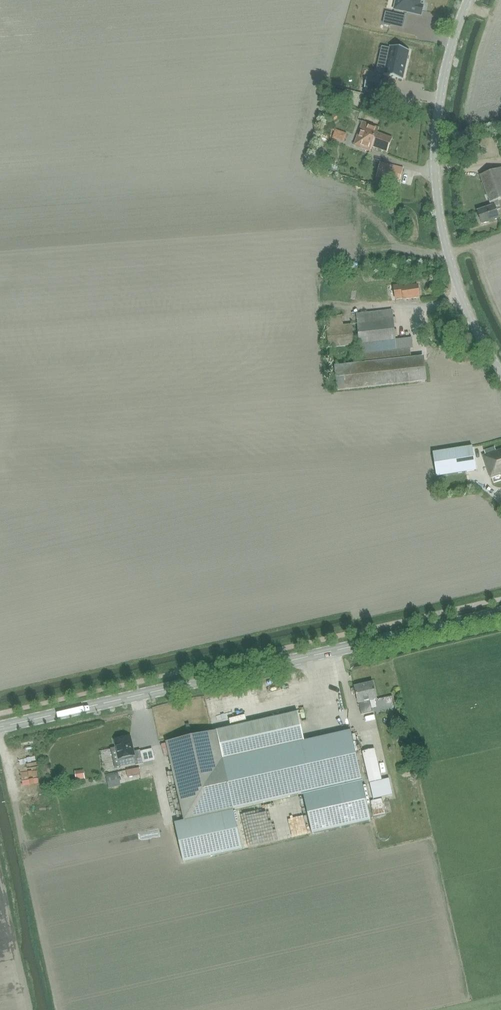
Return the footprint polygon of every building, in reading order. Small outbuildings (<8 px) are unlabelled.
[(393,10),(421,16),(423,7),(419,6),(420,0),(396,0),(393,10)] [(383,24),(391,26),(393,14),(386,13),(383,24)] [(380,52),(374,77),(382,78),(382,80),(381,80),(381,81),(401,85),(402,84),(401,84),(407,57),(408,57),(408,56),(388,51),(387,52),(388,52),(388,54),(380,52)] [(379,92),(380,92),(382,81),(381,81),(367,78),(368,78),(367,78),(364,88),(365,88),(379,91),(379,92)] [(365,95),(346,89),(344,95),(363,101),(365,95)] [(348,111),(345,107),(325,122),(327,125),(348,111)] [(386,153),(391,139),(376,133),(378,129),(362,123),(353,146),(369,152),(371,147),(386,153)] [(398,184),(402,169),(380,164),(376,178),(398,184)] [(477,213),(481,225),(498,219),(495,211),(500,209),(498,201),(500,200),(500,170),(499,171),(479,178),(490,209),(477,213)] [(420,298),(418,285),(403,287),(402,285),(393,286),(395,301),(403,300),(403,301),(420,298)] [(396,340),(392,310),(356,314),(360,354),(362,354),(363,363),(333,367),(336,391),(426,381),(423,357),(411,358),(410,348),(413,348),(412,338),(396,340)] [(473,447),(433,453),(437,477),(477,471),(473,447)] [(490,478),(500,475),(500,449),(496,451),(495,447),(484,450),(485,454),(483,455),(490,478)] [(377,699),(373,683),(355,687),(358,703),(361,715),(373,712),(370,701),(377,699)] [(305,741),(298,712),(216,731),(166,743),(184,822),(233,810),(303,794),(362,780),(351,730),(305,741)] [(131,735),(113,739),(118,761),(114,762),(115,768),(121,767),(136,764),(136,765),(143,764),(140,751),(134,752),(133,749),(134,749),(131,735)] [(375,749),(363,752),(370,783),(382,781),(375,749)] [(140,774),(139,768),(126,771),(127,777),(140,774)] [(106,776),(108,783),(120,781),(118,773),(106,776)] [(362,781),(362,780),(303,794),(312,835),(371,821),(362,782),(363,782),(363,781),(362,781)] [(242,850),(233,810),(184,822),(175,823),(184,863),(242,850)]
